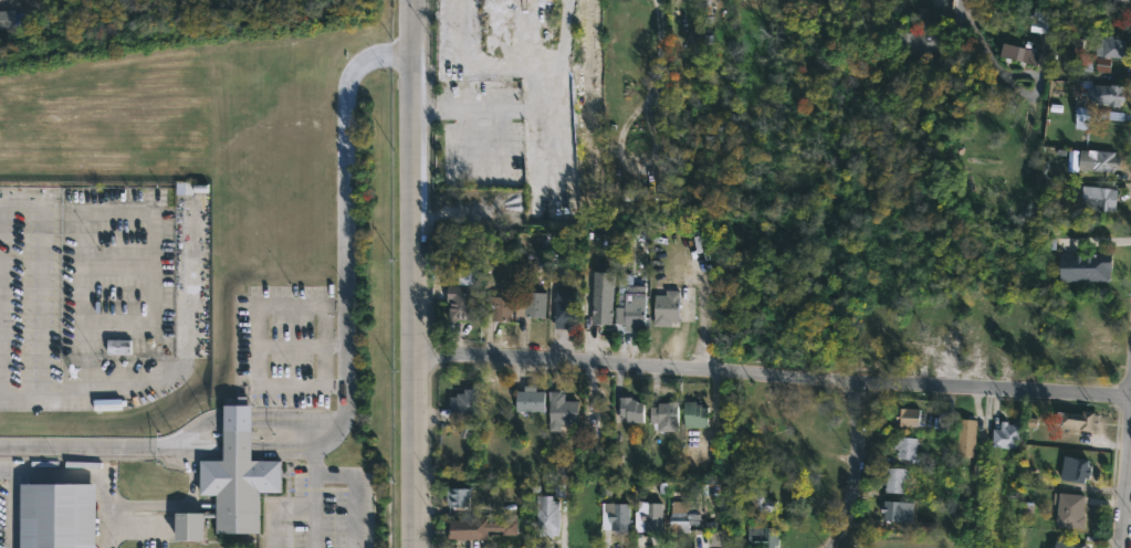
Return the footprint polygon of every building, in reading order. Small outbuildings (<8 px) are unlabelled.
[(703,24),(702,0),(710,0),(709,15),(712,15),(712,24),(703,24)] [(2,30),(24,29),(23,15),(1,17),(2,30)] [(939,32),(939,51),(914,51),(914,54),(896,54),(896,33),(914,33),(914,35),(917,35),(917,32),(939,32)] [(1125,38),(1124,59),(1095,56),(1096,43),(1100,43),(1101,38),(1104,39),(1106,35),(1125,38)] [(1075,50),(1084,51),(1085,39),(1077,38),(1075,50)] [(1003,43),(1029,50),(1030,46),(1035,48),(1035,51),(1039,52),(1036,65),(1024,63),(1023,65),(1018,64),(1019,62),(1010,59),(1009,63),(1004,62),(1005,57),(999,56),(1003,43)] [(1109,73),(1111,58),(1098,56),(1096,71),(1109,73)] [(1092,85),(1122,85),(1121,92),(1125,92),(1124,102),(1120,101),(1120,107),(1089,104),(1090,94),(1072,93),(1074,80),(1092,81),(1092,85)] [(1088,130),(1090,108),(1077,107),(1074,128),(1088,130)] [(1116,161),(1113,172),(1078,170),(1079,150),(1116,151),(1114,161),(1116,161)] [(192,194),(192,184),(177,184),(177,194),(192,194)] [(1085,187),(1117,190),(1114,211),(1109,211),(1109,212),(1079,209),(1080,207),(1075,207),(1077,187),(1085,187)] [(1111,270),(1111,272),(1110,272),(1108,289),(1072,286),(1075,262),(1111,265),(1111,270)] [(625,286),(645,286),(642,328),(624,327),(624,324),(617,324),(617,284),(625,284),(625,286)] [(475,287),(473,322),(449,320),(450,303),(446,303),(447,286),(475,287)] [(612,309),(610,327),(589,326),(591,296),(595,296),(595,288),(612,291),(611,309),(612,309)] [(678,291),(677,323),(670,323),(670,327),(653,327),(654,295),(664,296),(664,291),(678,291)] [(546,293),(544,319),(526,318),(525,323),(515,323),(516,309),(523,309),(524,292),(546,293)] [(512,298),(511,323),(490,322),(491,308),(486,307),(486,297),(512,298)] [(575,302),(574,329),(553,328),(555,297),(569,297),(569,302),(575,302)] [(129,341),(105,341),(105,356),(129,356),(129,341)] [(451,417),(448,417),(448,397),(455,397),(455,392),(462,392),(462,388),(475,388),(475,417),(451,417)] [(543,390),(543,411),(514,410),(515,391),(523,391),(523,389),(543,390)] [(559,390),(559,392),(564,392),(564,400),(577,400),(577,423),(559,423),(559,430),(548,430),(548,390),(559,390)] [(631,397),(631,398),(636,398),(636,401),(642,401),(642,422),(620,421),(620,396),(631,397)] [(255,398),(255,407),(259,407),(259,462),(290,463),(289,494),(268,494),(268,535),(223,535),(223,519),(210,519),(210,544),(180,544),(180,515),(223,515),(223,497),(207,497),(207,462),(231,462),(231,407),(245,407),(245,398),(255,398)] [(706,426),(683,426),(683,400),(695,400),(695,403),(700,403),(700,405),(708,405),(706,426)] [(678,401),(677,431),(657,430),(657,428),(652,428),(652,422),(649,422),(650,405),(658,407),(658,402),(678,401)] [(920,408),(919,425),(896,424),(896,407),(920,408)] [(1095,412),(1099,413),(1097,429),(1091,429),(1091,431),(1061,428),(1061,422),(1055,421),(1056,410),(1082,413),(1082,409),(1095,410),(1095,412)] [(937,431),(951,433),(953,414),(939,412),(937,431)] [(976,419),(974,455),(956,455),(959,418),(976,419)] [(1022,424),(1020,449),(992,446),(993,428),(999,429),(1001,420),(1008,420),(1007,423),(1022,424)] [(919,441),(919,444),(915,443),(914,459),(897,457),(898,449),(893,449),(894,435),(917,438),(915,441),(919,441)] [(1088,459),(1087,464),(1091,465),(1089,477),(1086,476),(1085,483),(1059,478),(1064,459),(1068,460),(1069,455),(1088,459)] [(909,468),(909,477),(903,477),(903,493),(884,492),(886,466),(909,468)] [(94,483),(93,547),(17,547),(18,482),(94,483)] [(468,487),(468,505),(446,504),(444,489),(449,489),(449,487),(468,487)] [(642,492),(642,500),(662,502),(661,531),(646,531),(646,528),(643,528),(643,531),(633,531),(635,510),(638,510),(638,502),(633,500),(633,492),(642,492)] [(1059,492),(1085,494),(1083,528),(1056,525),(1058,504),(1053,504),(1054,492),(1059,492)] [(552,495),(552,499),(558,499),(558,535),(535,535),(536,494),(552,495)] [(763,496),(763,499),(775,499),(775,509),(763,509),(763,518),(751,518),(751,512),(748,512),(748,494),(763,496)] [(698,501),(688,502),(689,525),(699,525),(698,501)] [(907,504),(905,521),(883,521),(883,513),(879,513),(879,506),(883,506),(883,502),(901,502),(901,504),(907,504)] [(614,503),(614,504),(629,504),(629,530),(627,530),(627,534),(612,534),(612,530),(601,530),(601,512),(605,512),(605,503),(614,503)] [(681,505),(684,506),(684,508),(688,508),(689,531),(669,531),(669,515),(670,515),(670,509),(677,509),(677,505),(681,505)] [(516,514),(516,534),(501,534),(501,530),(485,530),(486,538),(447,539),(447,529),(449,529),(449,519),(486,518),(486,521),(501,521),(501,519),(502,519),(502,515),(516,514)] [(774,525),(774,531),(778,531),(777,546),(774,546),(774,547),(765,547),(765,545),(747,545),(747,524),(763,526),(763,524),(774,525)] [(1089,546),(1089,547),(1049,547),(1049,544),(1055,544),(1056,539),(1085,542),(1085,545),(1089,546)]
